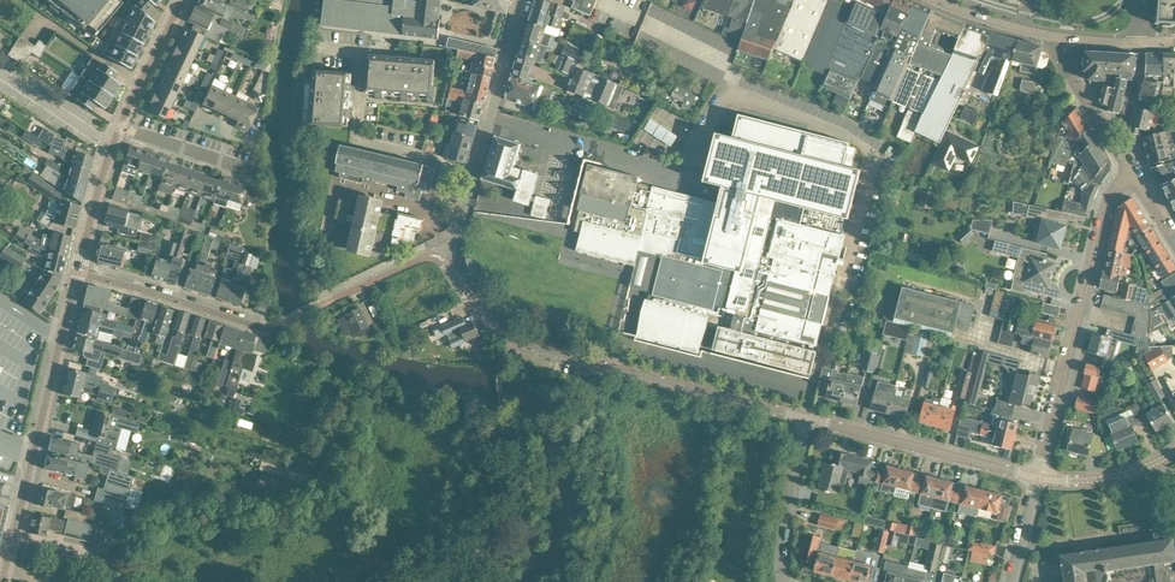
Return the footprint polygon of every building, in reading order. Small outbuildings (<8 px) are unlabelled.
[(63,8),(61,11),(73,20),(77,15),(86,23),(83,27),(84,28),(87,24),(97,32),(94,35),(95,36),(123,3),(120,0),(54,0),(63,8)] [(128,0),(122,8),(123,8),(123,7),(125,9),(121,17),(124,18),(124,19),(150,32),(155,22),(128,0)] [(196,6),(227,20),(233,7),(245,12),(249,4),(241,0),(199,0),(196,6)] [(323,25),(438,39),(441,20),(439,20),(441,0),(416,0),(416,2),(400,0),(326,0),(325,0),(324,13),(323,25)] [(507,14),(510,4),(491,0),(468,0),(467,5),(507,14)] [(551,0),(536,0),(533,9),(561,18),(562,17),(569,20),(570,14),(563,12),(565,7),(550,2),(551,0)] [(572,9),(591,16),(597,0),(575,0),(575,2),(572,9)] [(700,8),(728,17),(734,0),(703,0),(700,8)] [(728,17),(732,18),(728,28),(724,27),(721,36),(740,44),(755,0),(734,0),(728,17)] [(740,44),(738,51),(768,61),(773,51),(794,0),(755,0),(740,44)] [(773,51),(803,63),(830,0),(794,0),(773,51)] [(803,63),(801,66),(826,76),(857,0),(830,0),(803,63)] [(894,0),(857,0),(826,76),(822,87),(851,100),(861,79),(870,62),(873,52),(870,51),(882,27),(894,0)] [(913,3),(906,0),(894,0),(882,27),(870,51),(873,52),(870,62),(861,79),(876,85),(886,62),(900,31),(913,3)] [(1155,24),(1163,24),(1163,26),(1172,27),(1172,25),(1174,25),(1174,0),(1157,0),(1155,24)] [(916,49),(931,12),(913,3),(900,31),(886,62),(876,85),(871,93),(869,99),(890,108),(892,102),(893,102),(916,49)] [(195,6),(188,21),(199,26),(206,30),(203,36),(204,36),(219,42),(224,31),(246,38),(249,30),(233,24),(233,22),(227,20),(196,6),(195,6)] [(559,27),(561,18),(533,9),(529,23),(545,29),(544,34),(555,38),(556,37),(558,38),(562,28),(559,27)] [(953,56),(965,25),(931,12),(916,49),(893,102),(923,114),(924,114),(926,111),(953,56)] [(124,19),(124,18),(121,17),(114,29),(144,44),(150,32),(124,19)] [(552,47),(555,38),(544,34),(545,29),(529,23),(523,40),(541,46),(541,44),(552,47)] [(571,32),(583,37),(587,29),(574,24),(571,32)] [(983,55),(992,33),(965,25),(953,56),(926,111),(924,114),(923,114),(916,132),(939,143),(975,71),(983,55)] [(204,36),(203,36),(185,27),(180,39),(198,48),(204,36)] [(137,57),(144,44),(114,29),(108,42),(137,57)] [(1012,61),(1018,41),(992,33),(983,55),(975,71),(983,75),(991,56),(992,57),(1001,59),(997,71),(992,69),(989,77),(983,91),(998,96),(1005,79),(1010,61),(1012,62),(1012,61)] [(20,37),(8,55),(23,65),(32,53),(39,58),(47,45),(39,40),(35,46),(20,37)] [(193,60),(198,48),(180,39),(174,51),(193,60)] [(536,61),(541,46),(523,40),(518,56),(536,61)] [(1047,65),(1049,58),(1046,53),(1041,52),(1043,47),(1042,46),(1018,41),(1012,61),(1022,63),(1020,71),(1035,74),(1037,67),(1042,68),(1047,65)] [(131,69),(137,57),(108,42),(102,54),(105,56),(131,69)] [(496,58),(498,49),(467,42),(465,50),(496,58)] [(583,51),(567,42),(561,52),(563,53),(576,60),(574,65),(577,67),(583,51)] [(494,66),(496,58),(465,50),(459,49),(458,56),(474,60),(471,73),(491,77),(494,66)] [(1132,82),(1139,53),(1090,50),(1090,52),(1087,52),(1087,53),(1086,54),(1084,56),(1083,57),(1083,59),(1082,60),(1082,62),(1082,64),(1083,66),(1083,67),(1084,69),(1086,70),(1086,71),(1089,72),(1088,80),(1105,81),(1105,74),(1109,74),(1106,86),(1095,83),(1093,90),(1093,91),(1101,93),(1102,86),(1110,88),(1112,89),(1115,77),(1128,80),(1128,81),(1132,82)] [(187,72),(193,60),(174,51),(168,63),(187,72)] [(574,65),(576,60),(563,53),(556,69),(570,74),(570,73),(574,74),(577,67),(574,65)] [(1165,76),(1163,53),(1146,53),(1145,80),(1143,80),(1142,80),(1157,84),(1156,89),(1163,88),(1164,88),(1165,76)] [(1163,53),(1165,76),(1164,88),(1174,89),(1174,74),(1174,54),(1163,53)] [(435,60),(381,56),(370,55),(367,91),(376,91),(376,98),(383,99),(384,92),(402,94),(402,101),(409,101),(409,94),(428,96),(428,103),(435,103),(436,87),(433,87),(435,60)] [(116,72),(92,56),(80,75),(113,97),(121,85),(112,79),(116,72)] [(217,65),(220,58),(215,56),(212,63),(217,65)] [(532,75),(536,61),(518,56),(512,75),(532,82),(534,76),(532,75)] [(256,63),(254,67),(264,71),(267,64),(257,60),(256,63)] [(181,83),(187,72),(168,63),(163,75),(181,83)] [(616,83),(577,67),(574,74),(567,89),(606,106),(616,83)] [(349,73),(338,73),(313,71),(309,123),(345,126),(345,116),(352,117),(353,110),(346,109),(348,91),(354,91),(355,84),(348,83),(349,73)] [(204,80),(209,82),(212,75),(207,73),(204,80)] [(470,74),(472,74),(466,96),(449,93),(447,99),(459,101),(464,102),(465,100),(484,105),(484,104),(491,77),(471,73),(470,74)] [(113,97),(80,75),(68,94),(91,110),(96,103),(105,109),(113,97)] [(176,95),(181,83),(163,75),(158,86),(176,95)] [(541,85),(532,82),(512,75),(505,99),(533,109),(541,85)] [(1124,115),(1132,82),(1128,81),(1128,80),(1115,77),(1112,89),(1110,88),(1102,86),(1101,93),(1099,101),(1101,104),(1108,106),(1107,111),(1119,114),(1120,113),(1124,115)] [(208,93),(202,104),(203,104),(215,110),(224,90),(227,84),(215,78),(208,93)] [(1033,82),(1022,80),(1020,89),(1021,91),(1034,94),(1036,87),(1033,82)] [(1164,88),(1163,88),(1156,89),(1157,84),(1142,80),(1138,97),(1153,101),(1154,100),(1162,102),(1162,100),(1173,100),(1174,89),(1164,88)] [(682,105),(690,109),(697,95),(677,84),(673,91),(686,98),(682,105)] [(170,107),(176,95),(158,86),(152,98),(170,107)] [(198,105),(201,98),(203,93),(198,90),(192,103),(198,105)] [(224,90),(215,110),(227,115),(236,96),(224,90)] [(236,96),(227,115),(238,121),(245,107),(247,101),(236,96)] [(165,119),(170,107),(152,98),(146,110),(165,119)] [(479,121),(484,105),(465,100),(464,102),(459,101),(458,105),(463,106),(460,116),(479,121)] [(577,100),(574,106),(592,113),(594,106),(577,100)] [(194,112),(198,105),(192,103),(189,109),(194,112)] [(960,117),(974,123),(979,113),(965,106),(960,117)] [(238,121),(235,126),(247,132),(253,121),(257,112),(245,107),(238,121)] [(1052,154),(1049,161),(1066,167),(1067,163),(1068,163),(1077,141),(1090,128),(1077,107),(1069,116),(1062,126),(1052,154)] [(1129,132),(1140,135),(1141,129),(1149,131),(1154,112),(1135,107),(1130,126),(1131,127),(1129,132)] [(580,210),(574,231),(581,233),(576,250),(635,265),(638,250),(662,256),(653,293),(650,292),(648,300),(646,299),(642,310),(637,337),(698,353),(707,327),(718,329),(713,349),(811,374),(817,351),(815,351),(822,324),(823,324),(830,296),(829,296),(838,264),(843,265),(844,261),(839,260),(845,235),(801,224),(805,208),(848,219),(861,171),(844,166),(850,143),(739,114),(733,137),(716,133),(704,182),(723,187),(719,203),(638,182),(639,177),(589,164),(581,193),(582,193),(578,209),(580,210)] [(882,124),(862,115),(859,122),(879,131),(882,124)] [(436,127),(439,118),(432,116),(428,131),(432,133),(434,126),(436,127)] [(478,125),(459,120),(453,118),(449,131),(455,132),(455,133),(474,139),(478,125)] [(186,129),(190,122),(185,120),(181,127),(186,129)] [(648,120),(643,131),(673,145),(678,133),(648,120)] [(44,127),(38,137),(39,139),(39,138),(43,141),(51,146),(48,153),(61,157),(61,158),(71,164),(91,170),(94,157),(75,151),(64,148),(66,140),(54,136),(55,134),(44,127)] [(1068,163),(1067,163),(1073,165),(1071,172),(1075,173),(1073,181),(1082,191),(1081,194),(1083,195),(1094,198),(1100,185),(1111,169),(1112,162),(1090,128),(1077,141),(1068,163)] [(1174,144),(1174,129),(1164,132),(1142,137),(1146,151),(1174,144)] [(27,130),(23,137),(39,147),(43,141),(39,138),(39,139),(38,137),(33,134),(27,130)] [(948,172),(955,157),(970,164),(978,148),(963,141),(963,140),(946,132),(931,164),(948,172)] [(471,152),(474,139),(455,133),(451,146),(471,152)] [(521,144),(518,143),(496,136),(491,150),(482,179),(518,191),(515,200),(529,205),(539,175),(514,167),(521,144)] [(1169,149),(1174,148),(1174,144),(1146,151),(1149,165),(1171,159),(1169,149)] [(137,169),(144,150),(130,145),(121,171),(135,176),(137,169)] [(436,168),(424,165),(342,145),(338,163),(333,162),(331,170),(341,172),(340,177),(347,179),(348,174),(364,178),(363,182),(372,185),(374,180),(399,186),(398,191),(407,192),(406,197),(407,197),(420,200),(422,191),(428,193),(428,192),(429,193),(435,168),(436,168)] [(467,164),(471,152),(451,146),(448,158),(467,164)] [(150,173),(156,154),(144,150),(137,169),(150,173)] [(168,164),(170,158),(156,154),(150,173),(162,178),(163,178),(163,177),(168,164)] [(49,158),(45,164),(47,165),(67,178),(87,185),(91,170),(71,164),(70,167),(64,163),(62,167),(49,158)] [(1174,194),(1174,161),(1169,163),(1151,168),(1162,185),(1169,198),(1174,194)] [(1067,163),(1064,177),(1070,179),(1071,172),(1073,165),(1067,163)] [(181,168),(168,164),(163,177),(163,178),(162,178),(161,183),(174,187),(181,168)] [(40,175),(46,179),(48,181),(72,196),(82,203),(87,185),(67,178),(47,165),(40,175)] [(188,192),(194,172),(181,168),(174,187),(188,192)] [(33,171),(26,182),(38,190),(38,191),(50,198),(46,213),(55,215),(52,222),(63,225),(74,229),(81,206),(60,200),(62,193),(52,187),(44,182),(45,179),(33,171)] [(200,196),(207,177),(194,172),(188,192),(200,196)] [(228,199),(234,180),(221,175),(219,181),(215,195),(216,195),(214,200),(214,201),(213,204),(225,208),(228,199)] [(219,181),(207,177),(200,196),(214,200),(216,195),(215,195),(219,181)] [(242,204),(244,196),(248,184),(234,180),(228,199),(242,204)] [(931,210),(935,193),(922,190),(918,206),(931,210)] [(128,197),(126,196),(114,192),(112,200),(126,204),(128,197)] [(422,229),(424,219),(388,210),(387,213),(381,211),(383,200),(361,195),(359,203),(339,199),(335,218),(353,228),(348,251),(370,256),(373,242),(374,243),(377,231),(393,235),(393,237),(394,237),(392,244),(401,246),(403,239),(413,241),(416,232),(418,232),(419,229),(422,229)] [(140,204),(133,202),(134,199),(128,197),(126,204),(138,208),(140,204)] [(1114,223),(1119,224),(1127,238),(1131,236),(1136,233),(1149,224),(1132,197),(1118,207),(1114,223)] [(1064,201),(1061,211),(1086,217),(1089,218),(1091,210),(1092,207),(1080,204),(1073,203),(1066,201),(1064,201)] [(152,208),(147,206),(140,204),(138,208),(151,213),(152,208)] [(1029,205),(1027,217),(1039,218),(1034,240),(1048,244),(1059,247),(1064,227),(1058,225),(1060,219),(1085,221),(1086,217),(1061,211),(1034,206),(1029,205)] [(128,212),(120,210),(108,207),(105,221),(107,221),(106,226),(118,229),(117,232),(136,237),(138,229),(140,229),(143,217),(127,213),(128,212)] [(166,213),(159,210),(152,208),(151,213),(165,217),(166,213)] [(179,217),(173,215),(166,213),(165,217),(178,222),(179,217)] [(192,221),(185,219),(179,217),(178,222),(191,226),(192,221)] [(932,231),(933,218),(921,218),(921,231),(932,231)] [(973,219),(971,229),(990,234),(993,220),(973,219)] [(191,226),(198,228),(204,230),(207,221),(203,220),(202,224),(192,221),(191,226)] [(1119,224),(1114,223),(1106,258),(1124,263),(1131,265),(1132,257),(1133,255),(1124,252),(1127,238),(1119,224)] [(1158,238),(1149,224),(1136,233),(1131,236),(1135,244),(1141,240),(1147,249),(1154,246),(1151,241),(1158,238)] [(974,234),(965,226),(955,237),(964,245),(974,234)] [(178,240),(184,242),(188,229),(182,227),(178,240)] [(38,240),(34,247),(39,250),(41,246),(49,250),(67,255),(72,237),(60,234),(54,232),(53,237),(43,234),(41,241),(38,240)] [(33,237),(27,249),(48,259),(45,269),(62,273),(63,274),(67,255),(49,250),(41,246),(39,250),(34,247),(38,240),(33,237)] [(1154,262),(1168,254),(1158,238),(1151,241),(1154,246),(1147,249),(1154,262)] [(217,251),(220,242),(213,239),(212,243),(210,249),(217,251)] [(178,258),(184,242),(178,240),(177,244),(165,281),(177,285),(183,268),(181,267),(183,260),(178,258)] [(212,243),(205,240),(199,257),(201,258),(196,271),(189,269),(183,287),(197,291),(207,259),(206,258),(209,248),(210,249),(212,243)] [(995,240),(993,251),(1008,255),(1011,245),(1011,244),(995,240)] [(165,281),(177,244),(170,242),(164,260),(157,258),(151,277),(165,281)] [(97,263),(122,269),(126,250),(99,243),(95,260),(97,263)] [(139,243),(136,252),(151,255),(153,246),(139,243)] [(25,260),(6,247),(0,256),(19,269),(25,260)] [(1013,275),(1013,283),(1015,283),(1013,290),(1025,293),(1025,290),(1045,295),(1047,287),(1049,287),(1055,264),(1046,261),(1047,260),(1045,259),(1046,254),(1048,254),(1023,247),(1023,248),(1022,251),(1021,251),(1018,257),(1019,258),(1014,275),(1013,275)] [(219,286),(215,297),(228,301),(238,269),(239,266),(240,264),(244,252),(229,248),(226,257),(236,261),(233,271),(224,269),(219,286)] [(244,252),(240,264),(250,267),(253,255),(244,252)] [(1173,271),(1174,270),(1174,265),(1168,254),(1154,262),(1159,269),(1152,273),(1157,281),(1173,271)] [(465,275),(466,275),(476,272),(472,257),(461,260),(465,275)] [(1121,275),(1124,263),(1106,258),(1104,270),(1121,275)] [(197,291),(209,295),(215,277),(208,275),(213,261),(207,259),(197,291)] [(238,269),(228,301),(240,305),(244,294),(245,288),(251,270),(245,268),(239,266),(238,269)] [(61,282),(60,281),(44,270),(23,302),(41,313),(61,282)] [(1117,292),(1121,275),(1104,270),(1100,288),(1117,292)] [(1174,280),(1174,274),(1174,273),(1161,281),(1165,287),(1174,280)] [(1174,288),(1174,280),(1165,287),(1168,293),(1174,288)] [(1134,286),(1126,284),(1124,291),(1133,293),(1134,286)] [(107,302),(110,291),(88,285),(84,303),(105,309),(107,310),(136,320),(143,299),(132,296),(128,308),(107,302)] [(893,323),(907,326),(911,327),(953,337),(956,326),(969,330),(975,305),(902,286),(898,303),(889,301),(888,304),(897,306),(893,323)] [(1153,305),(1152,295),(1148,296),(1135,292),(1136,287),(1134,286),(1133,293),(1124,291),(1123,298),(1125,298),(1132,300),(1139,302),(1150,304),(1153,305)] [(992,304),(995,289),(988,288),(985,303),(992,304)] [(1174,297),(1174,288),(1168,293),(1159,299),(1158,299),(1162,305),(1174,297)] [(1101,308),(1108,310),(1111,295),(1104,293),(1101,308)] [(1108,310),(1115,311),(1118,297),(1111,295),(1108,310)] [(1158,299),(1159,299),(1157,295),(1152,295),(1153,305),(1154,310),(1162,305),(1158,299)] [(1125,298),(1123,298),(1118,297),(1115,311),(1122,313),(1125,298)] [(1162,305),(1154,310),(1155,320),(1152,320),(1150,329),(1150,331),(1168,319),(1165,314),(1174,308),(1174,297),(1162,305)] [(1122,313),(1129,315),(1132,300),(1125,298),(1122,313)] [(141,355),(158,304),(146,300),(142,312),(139,319),(145,321),(135,352),(135,353),(141,355)] [(1129,315),(1136,316),(1139,302),(1132,300),(1129,315)] [(1155,320),(1154,310),(1153,305),(1150,304),(1139,302),(1136,316),(1134,325),(1150,329),(1152,320),(1155,320)] [(154,324),(151,333),(158,335),(155,343),(153,350),(160,352),(162,345),(170,322),(173,310),(160,306),(156,318),(154,324)] [(106,314),(94,311),(83,308),(80,320),(124,331),(132,333),(133,328),(105,320),(106,314)] [(374,336),(366,319),(360,308),(347,314),(348,315),(339,319),(344,330),(347,333),(358,337),(374,336)] [(178,354),(187,326),(190,314),(178,310),(172,329),(178,331),(176,339),(173,338),(168,354),(163,353),(161,360),(175,364),(178,354)] [(193,360),(206,319),(194,315),(188,334),(194,336),(188,357),(178,354),(175,364),(191,369),(192,363),(193,360)] [(449,341),(452,348),(466,342),(465,341),(480,335),(474,321),(463,326),(460,318),(441,326),(445,334),(447,333),(450,340),(449,341)] [(1008,331),(1052,343),(1057,324),(1048,322),(1049,320),(1039,318),(1038,319),(1036,318),(1034,327),(1010,321),(1008,330),(1008,331)] [(122,338),(124,331),(80,320),(77,332),(96,337),(97,331),(122,338)] [(214,359),(217,347),(224,325),(209,320),(204,337),(212,339),(206,356),(214,359)] [(887,321),(883,335),(907,342),(911,327),(907,326),(893,323),(887,321)] [(841,335),(844,323),(838,322),(835,333),(841,335)] [(228,378),(243,331),(224,325),(217,347),(222,349),(224,345),(231,347),(228,357),(226,357),(217,384),(225,386),(228,378)] [(1149,331),(1150,331),(1150,329),(1134,325),(1132,334),(1148,339),(1149,331)] [(1008,331),(1008,330),(1002,329),(999,344),(1017,348),(1019,341),(1022,341),(1022,343),(1032,346),(1031,353),(1048,357),(1052,343),(1008,331)] [(1131,342),(1131,334),(1115,330),(1113,338),(1131,342)] [(252,347),(256,335),(243,331),(228,378),(225,386),(228,387),(226,395),(233,397),(234,398),(243,368),(239,366),(243,351),(250,353),(252,347)] [(917,331),(911,354),(923,357),(929,334),(917,331)] [(1110,338),(1106,336),(1094,333),(1089,352),(1105,356),(1105,358),(1112,360),(1116,348),(1108,346),(1110,338)] [(1147,347),(1148,339),(1132,334),(1131,335),(1131,334),(1131,342),(1130,344),(1147,347)] [(76,335),(73,349),(83,351),(82,354),(84,358),(87,358),(96,360),(99,361),(102,362),(105,353),(119,357),(122,348),(88,338),(76,335)] [(1141,352),(1140,352),(1143,358),(1144,357),(1145,356),(1152,368),(1167,360),(1159,347),(1151,352),(1149,348),(1141,352)] [(1006,357),(979,349),(978,349),(977,355),(965,398),(964,402),(976,405),(987,362),(1004,366),(1006,357)] [(129,351),(126,360),(139,364),(141,355),(135,353),(135,352),(129,351)] [(867,352),(862,371),(873,374),(878,354),(867,352)] [(965,398),(977,355),(973,354),(968,371),(962,369),(955,396),(965,398)] [(192,363),(191,369),(199,372),(202,363),(193,360),(192,363)] [(928,364),(922,387),(929,388),(935,366),(928,364)] [(1101,368),(1086,364),(1084,372),(1086,373),(1082,388),(1094,391),(1098,376),(1099,376),(1101,368)] [(85,373),(80,371),(68,368),(65,381),(98,389),(98,390),(114,395),(116,388),(101,384),(101,383),(84,379),(85,373)] [(841,401),(848,375),(839,372),(839,370),(833,369),(826,397),(841,401)] [(1040,375),(1030,372),(1029,376),(1016,372),(1012,385),(1008,402),(998,399),(995,410),(999,411),(1013,415),(1016,405),(1022,406),(1023,403),(1030,405),(1033,394),(1035,386),(1037,387),(1040,375)] [(857,405),(860,393),(864,377),(848,373),(848,375),(841,401),(857,405)] [(1165,396),(1159,385),(1156,379),(1148,384),(1157,401),(1165,396)] [(1172,379),(1166,382),(1172,393),(1174,398),(1174,384),(1172,379)] [(896,385),(884,382),(878,380),(871,409),(888,413),(893,395),(896,385)] [(111,403),(114,395),(98,390),(98,389),(65,381),(62,394),(79,398),(81,392),(97,396),(96,398),(111,403)] [(906,418),(909,406),(913,389),(906,388),(904,397),(893,395),(888,413),(906,418)] [(923,410),(920,421),(935,425),(942,399),(933,396),(932,399),(926,397),(923,410)] [(1095,413),(1098,401),(1078,396),(1075,408),(1095,413)] [(241,400),(234,398),(233,397),(228,412),(236,415),(241,400)] [(942,399),(935,425),(950,429),(953,417),(956,405),(950,403),(951,401),(942,399)] [(1141,410),(1137,403),(1130,406),(1138,425),(1146,422),(1141,410)] [(1169,413),(1167,411),(1164,405),(1147,414),(1151,422),(1152,424),(1156,431),(1173,421),(1168,413),(1169,413)] [(127,411),(113,407),(111,414),(125,418),(127,411)] [(215,415),(226,418),(228,412),(217,409),(215,415)] [(1007,421),(1008,417),(998,414),(987,411),(985,421),(979,420),(977,427),(1015,437),(1018,424),(1011,422),(1007,421)] [(1011,422),(1013,415),(999,411),(998,414),(1008,417),(1007,421),(1011,422)] [(91,435),(90,440),(97,442),(114,447),(116,448),(121,428),(137,432),(139,425),(133,423),(122,419),(111,416),(97,412),(93,426),(91,435)] [(1108,425),(1111,434),(1117,449),(1138,441),(1132,426),(1136,425),(1132,415),(1118,421),(1108,425)] [(1015,437),(977,427),(960,423),(957,436),(969,439),(971,432),(995,438),(993,445),(1012,450),(1015,437)] [(314,438),(317,429),(310,427),(308,437),(314,438)] [(1084,435),(1085,432),(1073,429),(1068,449),(1071,450),(1071,453),(1077,454),(1077,452),(1088,454),(1096,456),(1105,454),(1103,443),(1100,442),(1101,435),(1093,433),(1092,436),(1084,435)] [(50,442),(49,450),(60,453),(89,459),(88,462),(110,469),(117,471),(121,458),(111,455),(114,447),(97,442),(92,455),(78,452),(80,443),(71,441),(64,439),(52,436),(51,441),(50,442)] [(874,487),(874,486),(880,463),(838,452),(835,464),(832,463),(832,464),(826,462),(819,489),(826,491),(826,492),(829,492),(829,491),(836,493),(843,468),(860,473),(859,475),(861,475),(858,483),(874,487)] [(88,464),(59,457),(47,455),(44,469),(85,478),(86,471),(88,464)] [(895,493),(901,468),(887,465),(885,473),(879,471),(881,463),(880,463),(874,486),(883,488),(882,490),(895,493)] [(165,464),(160,477),(169,480),(174,468),(165,464)] [(303,474),(272,464),(268,476),(300,486),(303,474)] [(916,492),(918,482),(913,480),(915,472),(901,468),(895,493),(894,495),(909,499),(911,491),(916,492)] [(110,469),(100,502),(124,509),(134,477),(117,471),(110,469)] [(919,504),(933,507),(940,479),(926,475),(924,483),(918,482),(916,492),(921,494),(919,504)] [(955,502),(958,492),(952,490),(954,482),(940,479),(933,507),(933,508),(948,512),(951,501),(955,502)] [(241,488),(228,485),(227,492),(239,495),(241,488)] [(976,517),(978,508),(983,490),(965,485),(963,493),(958,492),(955,502),(960,504),(958,512),(976,517)] [(67,494),(51,490),(40,487),(36,504),(50,508),(50,506),(63,509),(67,494)] [(998,513),(996,520),(1007,522),(1011,506),(1004,504),(1005,500),(1002,499),(1003,495),(983,490),(978,508),(998,513)] [(65,509),(63,518),(67,519),(86,523),(88,515),(65,509)] [(64,521),(45,516),(33,514),(29,533),(45,536),(47,529),(61,532),(64,521)] [(839,519),(821,514),(818,524),(836,529),(839,519)] [(864,523),(886,528),(887,521),(866,515),(864,523)] [(67,519),(63,535),(103,545),(107,529),(86,523),(67,519)] [(887,521),(886,528),(896,531),(898,523),(887,521)] [(883,553),(889,532),(880,529),(874,550),(883,553)] [(926,538),(945,543),(946,539),(947,537),(927,532),(926,538)] [(806,542),(801,560),(816,564),(815,571),(832,575),(840,547),(819,542),(820,537),(808,533),(806,542)] [(1158,540),(1158,538),(1159,536),(1159,534),(1157,533),(1155,533),(1153,535),(1154,537),(1155,539),(1156,541),(1093,550),(1093,547),(1085,549),(1086,551),(1060,555),(1062,566),(1065,581),(1107,581),(1106,575),(1155,569),(1157,581),(1174,581),(1174,538),(1158,540)] [(968,549),(970,539),(947,534),(947,537),(946,539),(945,543),(968,549)] [(892,555),(897,538),(890,536),(885,553),(892,555)] [(923,547),(926,538),(917,536),(915,545),(923,547)] [(996,546),(984,543),(972,540),(969,550),(982,553),(993,556),(996,546)] [(935,572),(942,545),(933,543),(926,569),(935,572)] [(946,563),(951,547),(944,545),(939,561),(946,563)] [(840,547),(832,575),(833,575),(850,580),(857,551),(840,547)] [(850,580),(859,581),(868,581),(872,567),(876,568),(879,555),(872,553),(872,554),(873,554),(872,555),(857,551),(850,580)] [(882,571),(888,573),(887,577),(885,581),(905,581),(909,567),(909,565),(886,559),(882,571)] [(905,581),(924,581),(925,581),(924,581),(926,576),(927,571),(909,567),(905,581)] [(119,575),(120,573),(114,569),(106,581),(107,581),(115,581),(119,575)] [(962,580),(963,577),(944,572),(942,581),(961,581),(962,580)]
